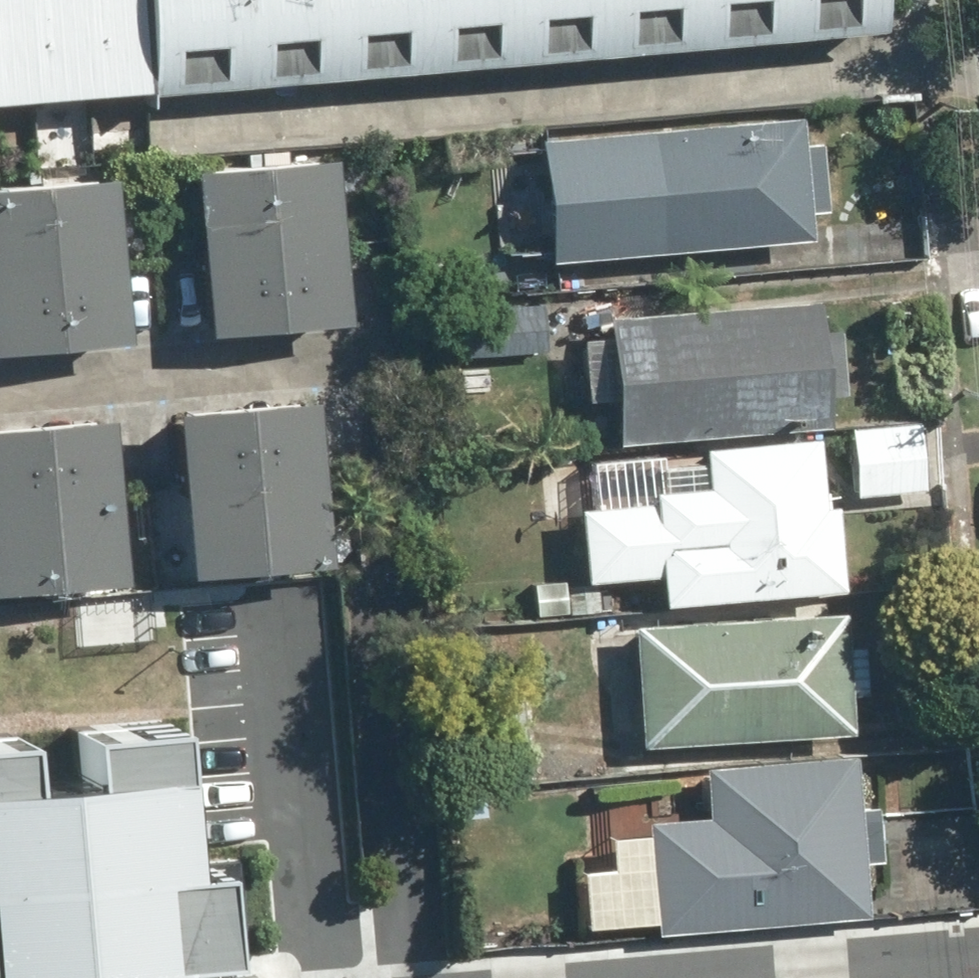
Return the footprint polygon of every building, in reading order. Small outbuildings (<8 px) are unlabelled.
[(142,77),(143,89),(876,27),(874,0),(0,0),(0,89),(142,77)] [(796,114),(585,132),(596,254),(806,236),(803,212),(823,210),(816,138),(799,140),(796,114)] [(328,156),(185,169),(200,331),(343,319),(328,156)] [(0,184),(0,348),(122,337),(107,174),(0,184)] [(487,215),(455,218),(460,285),(543,278),(535,184),(485,188),(487,215)] [(814,299),(601,315),(611,441),(821,425),(818,392),(841,391),(836,330),(816,332),(814,299)] [(543,301),(455,306),(458,357),(547,351),(543,301)] [(310,396),(168,408),(183,571),(325,558),(310,396)] [(0,422),(0,586),(121,576),(106,413),(0,422)] [(917,418),(846,424),(852,492),(923,485),(917,418)] [(647,499),(573,504),(579,579),(654,573),(656,602),(836,588),(830,504),(816,505),(811,434),(696,443),(699,482),(646,486),(647,499)] [(838,606),(626,621),(634,746),(847,731),(838,606)] [(0,748),(0,977),(239,977),(219,730),(0,748)] [(847,752),(699,763),(711,924),(859,913),(847,752)]
